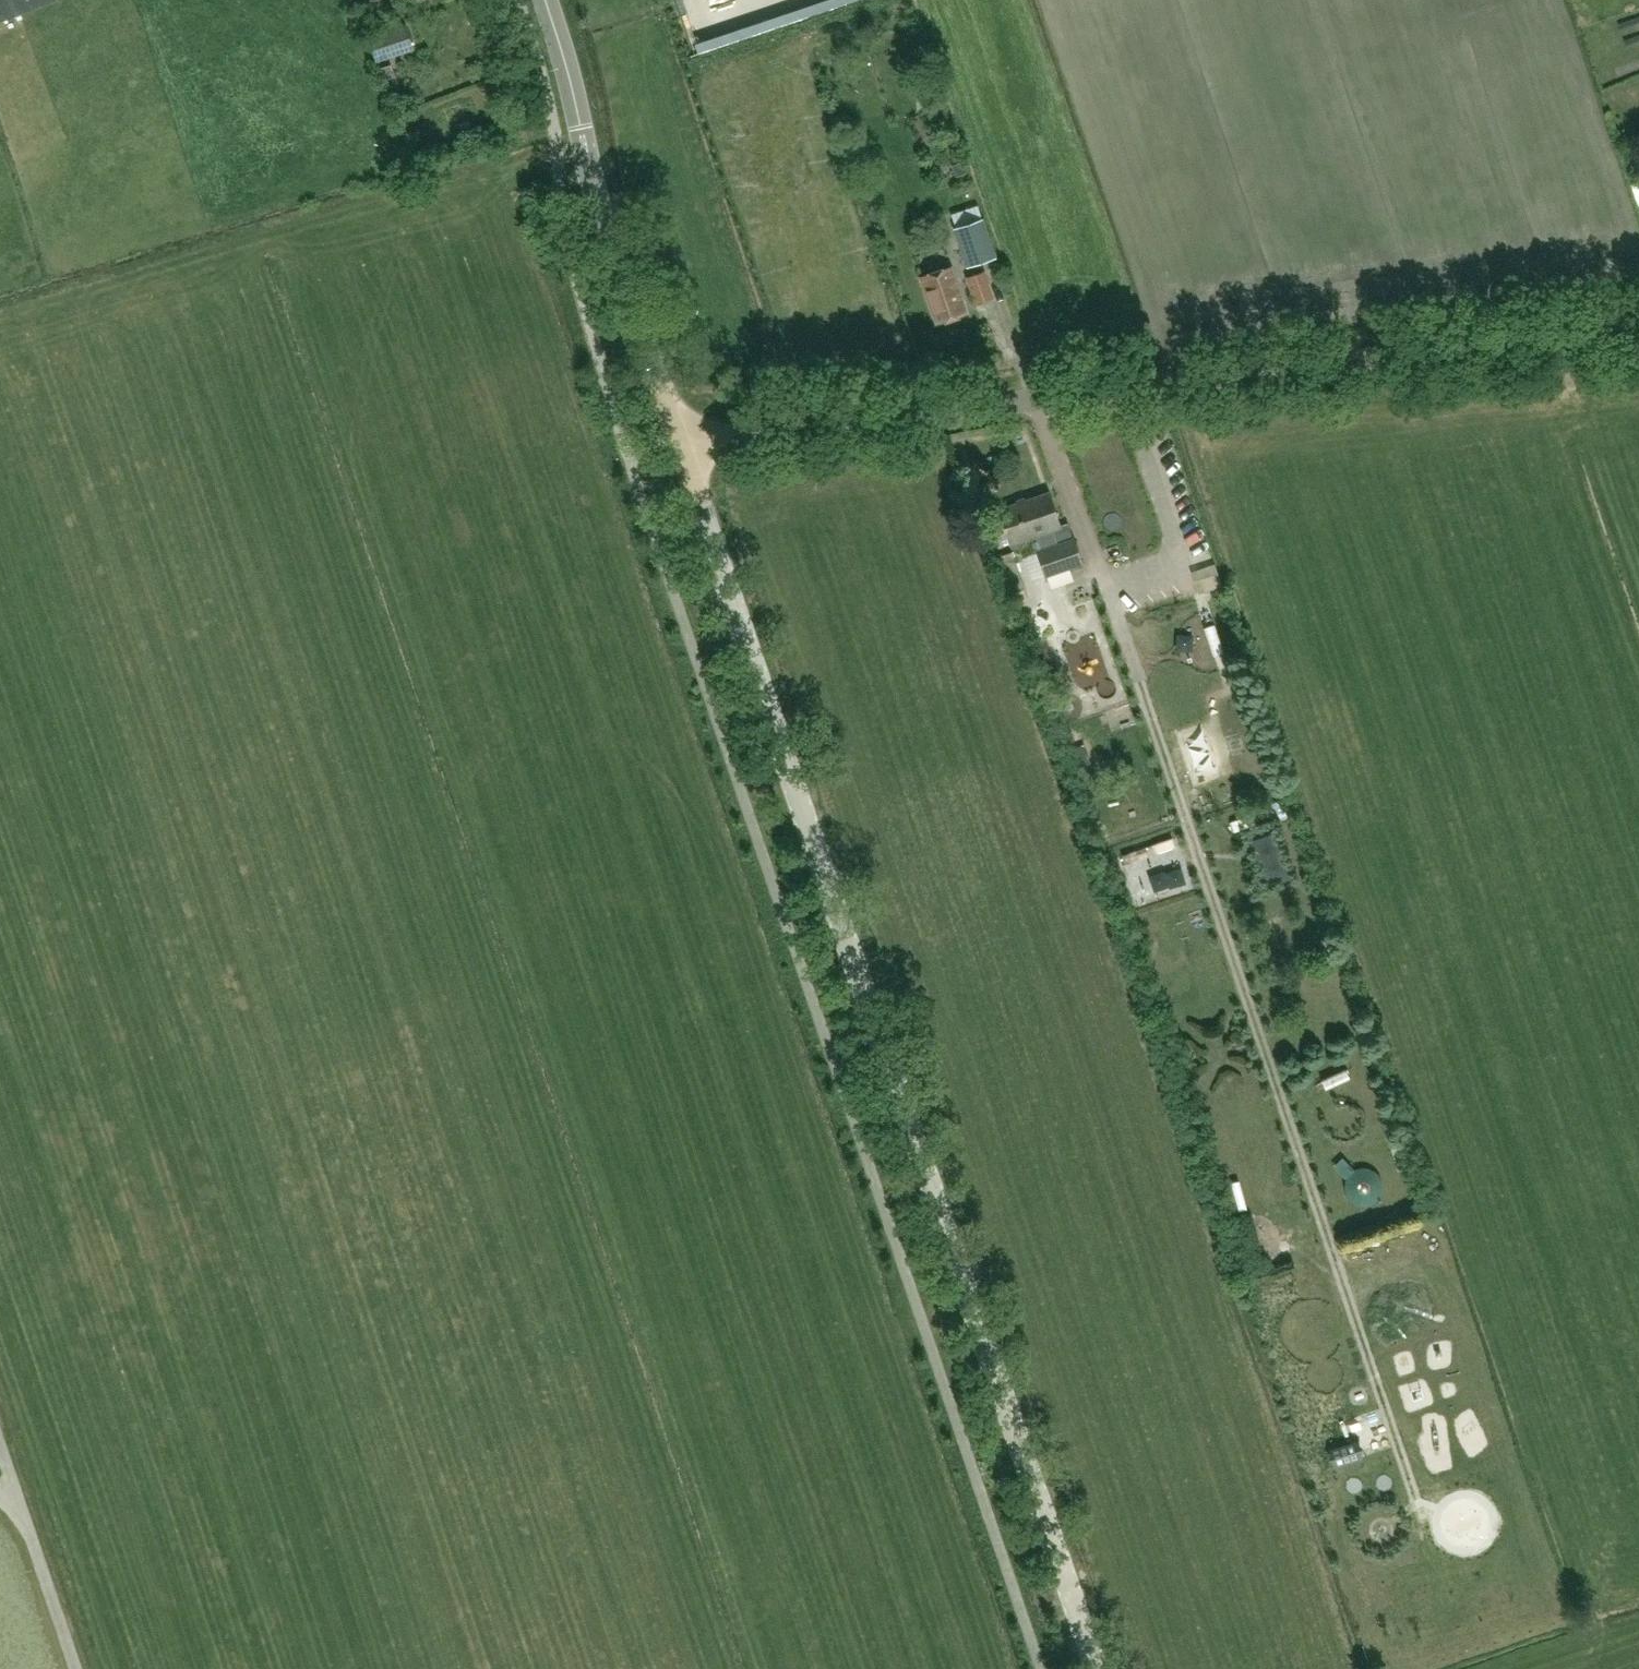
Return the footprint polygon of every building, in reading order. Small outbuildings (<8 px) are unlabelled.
[(55,4),(54,0),(0,0),(0,22),(55,4)] [(390,64),(389,60),(414,52),(405,27),(384,33),(381,26),(367,30),(379,67),(390,64)] [(967,173),(963,162),(952,165),(956,177),(967,173)] [(996,257),(983,220),(954,229),(967,267),(996,257)] [(952,270),(921,279),(936,325),(966,315),(952,270)] [(965,278),(974,305),(993,301),(984,274),(965,278)] [(1047,495),(998,511),(1010,544),(1035,536),(1041,550),(1037,552),(1046,578),(1081,565),(1067,526),(1058,529),(1047,495)] [(1011,553),(999,557),(1012,592),(1023,588),(1011,553)] [(1204,592),(1222,586),(1215,565),(1197,571),(1204,592)]
